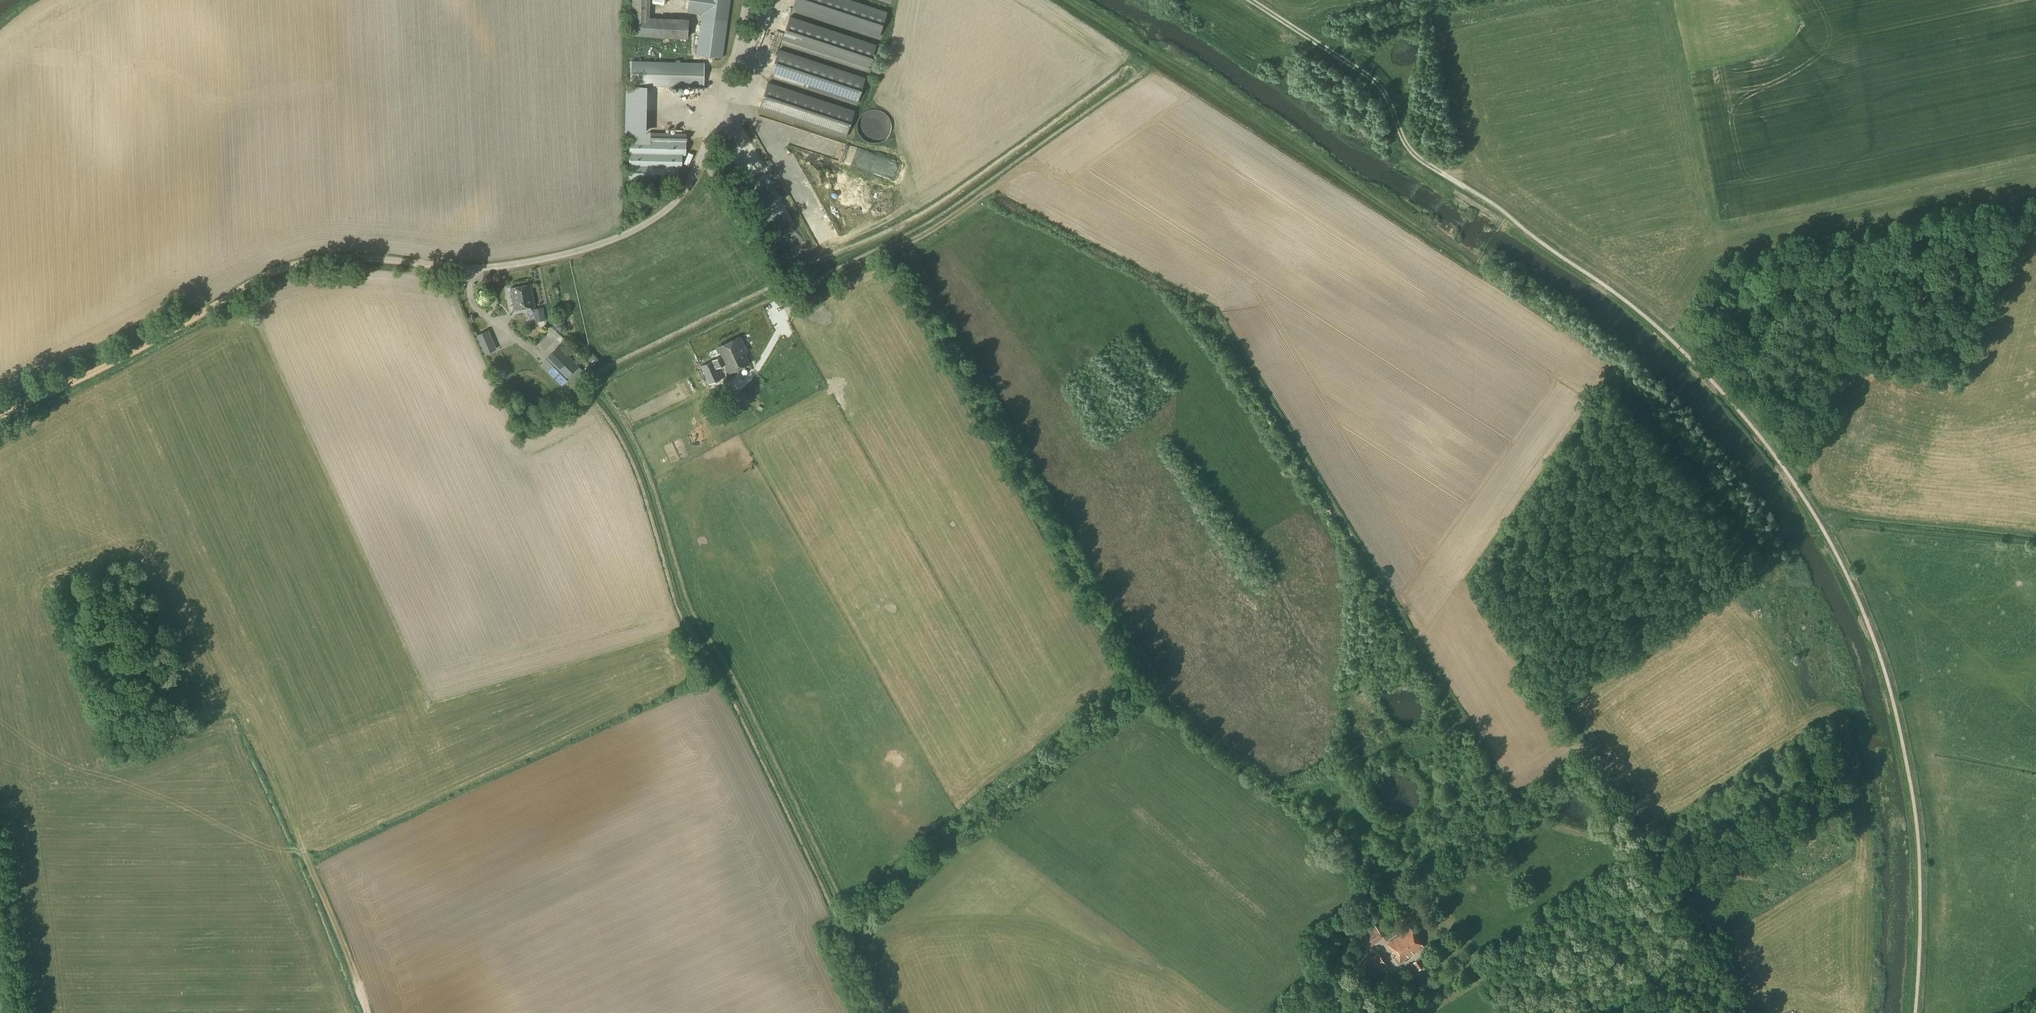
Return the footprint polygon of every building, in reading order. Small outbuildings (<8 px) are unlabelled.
[(689,19),(656,17),(649,17),(650,0),(632,0),(631,18),(632,18),(631,36),(688,38),(689,19)] [(687,11),(702,14),(697,54),(722,57),(730,0),(689,0),(687,11)] [(791,10),(878,38),(887,12),(851,0),(795,0),(791,10)] [(867,70),(876,45),(789,17),(781,42),(867,70)] [(865,78),(779,50),(770,75),(856,104),(865,78)] [(704,63),(632,61),(631,85),(703,87),(704,63)] [(767,84),(763,82),(762,85),(767,86),(759,108),(845,137),(854,111),(768,83),(767,84)] [(686,155),(686,133),(651,133),(651,141),(630,140),(629,179),(678,180),(678,167),(682,167),(682,154),(686,155)] [(821,151),(822,136),(812,136),(812,151),(821,151)] [(785,181),(796,175),(786,155),(775,161),(785,181)] [(515,310),(534,306),(532,295),(533,295),(530,284),(510,288),(515,310)] [(546,320),(544,314),(534,316),(535,322),(546,320)] [(555,316),(549,321),(560,331),(565,326),(555,316)] [(485,354),(495,349),(487,331),(477,336),(485,354)] [(729,373),(749,363),(743,349),(745,348),(740,337),(718,347),(722,356),(696,368),(698,373),(703,371),(709,384),(721,379),(716,368),(725,364),(729,373)] [(562,388),(580,368),(558,345),(539,365),(562,388)] [(1367,948),(1384,937),(1375,924),(1359,936),(1367,948)] [(1400,963),(1424,946),(1410,928),(1387,944),(1396,956),(1400,963)] [(1373,977),(1387,966),(1378,953),(1364,963),(1373,977)] [(1418,970),(1424,966),(1419,958),(1413,962),(1418,970)]
